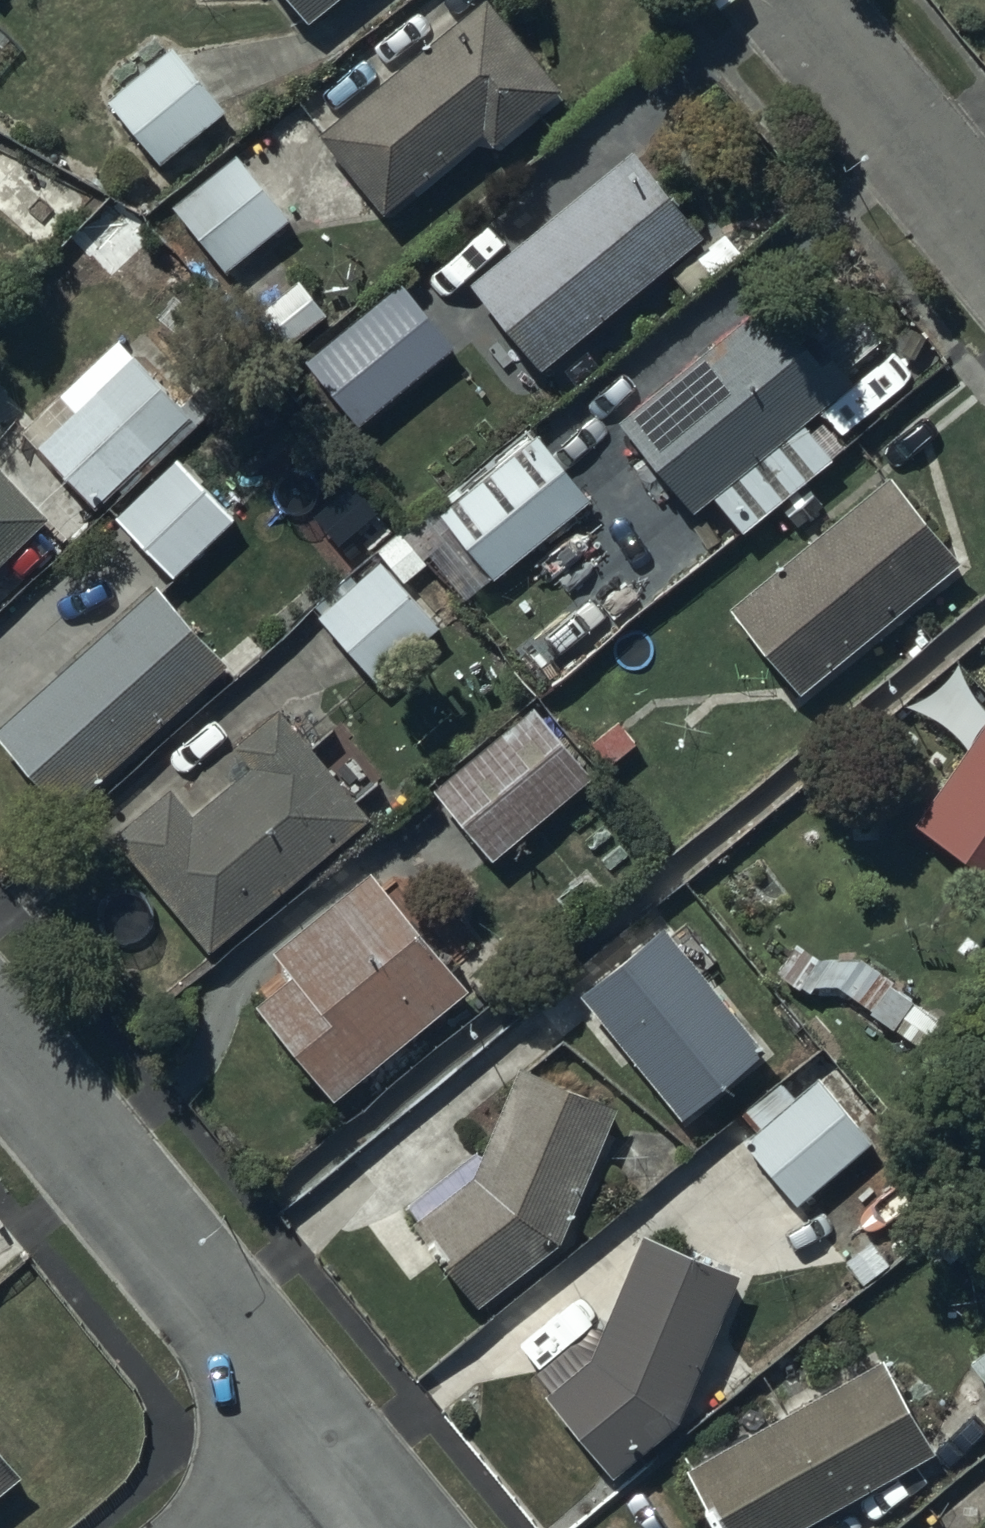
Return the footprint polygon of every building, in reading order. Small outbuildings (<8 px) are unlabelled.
[(309,36),(354,0),(281,0),(309,36)] [(485,5),(319,143),(386,224),(483,144),(492,155),(561,97),(485,5)] [(172,55),(106,106),(156,171),(222,120),(172,55)] [(294,224),(237,158),(170,214),(227,281),(294,224)] [(538,381),(667,275),(688,301),(740,259),(723,238),(700,257),(696,252),(704,245),(633,158),(467,294),(538,381)] [(299,288),(261,319),(287,350),(325,319),(312,305),(299,288)] [(401,291),(303,368),(359,432),(451,354),(401,291)] [(805,429),(856,387),(809,331),(797,342),(767,307),(619,430),(694,520),(713,505),(743,541),(835,464),(832,459),(805,429)] [(112,351),(19,436),(90,513),(193,418),(135,356),(125,365),(112,351)] [(537,441),(439,521),(491,586),(590,507),(537,441)] [(175,465),(113,523),(171,584),(232,526),(175,465)] [(0,475),(0,570),(47,523),(0,475)] [(895,482),(729,615),(798,701),(964,569),(895,482)] [(383,565),(317,622),(374,688),(443,628),(406,585),(426,568),(399,537),(376,557),(383,565)] [(0,732),(0,747),(64,819),(228,671),(156,592),(0,732)] [(534,712),(431,796),(488,867),(592,784),(534,712)] [(169,797),(112,844),(209,960),(368,827),(276,717),(231,755),(249,777),(192,825),(169,797)] [(912,833),(984,883),(984,725),(912,833)] [(371,879),(269,959),(291,987),(256,1014),(330,1108),(466,1002),(371,879)] [(588,1012),(582,1017),(622,1066),(630,1060),(685,1129),(777,1056),(675,929),(581,1004),(588,1012)] [(815,992),(835,992),(869,1015),(866,1018),(917,1053),(899,1079),(920,1094),(962,1035),(855,961),(809,960),(789,986),(808,1001),(815,992)] [(757,1129),(738,1147),(797,1211),(877,1137),(805,1059),(744,1115),(757,1129)] [(618,1113),(515,1070),(515,1072),(482,1166),(470,1159),(404,1211),(418,1228),(413,1232),(478,1315),(559,1254),(618,1113)] [(682,1432),(741,1280),(639,1242),(602,1339),(592,1327),(533,1376),(550,1398),(543,1403),(614,1489),(682,1432)] [(971,1369),(984,1387),(984,1359),(971,1369)] [(687,1477),(716,1527),(810,1527),(932,1459),(880,1368),(687,1477)] [(26,1485),(0,1454),(0,1506),(26,1485)]
